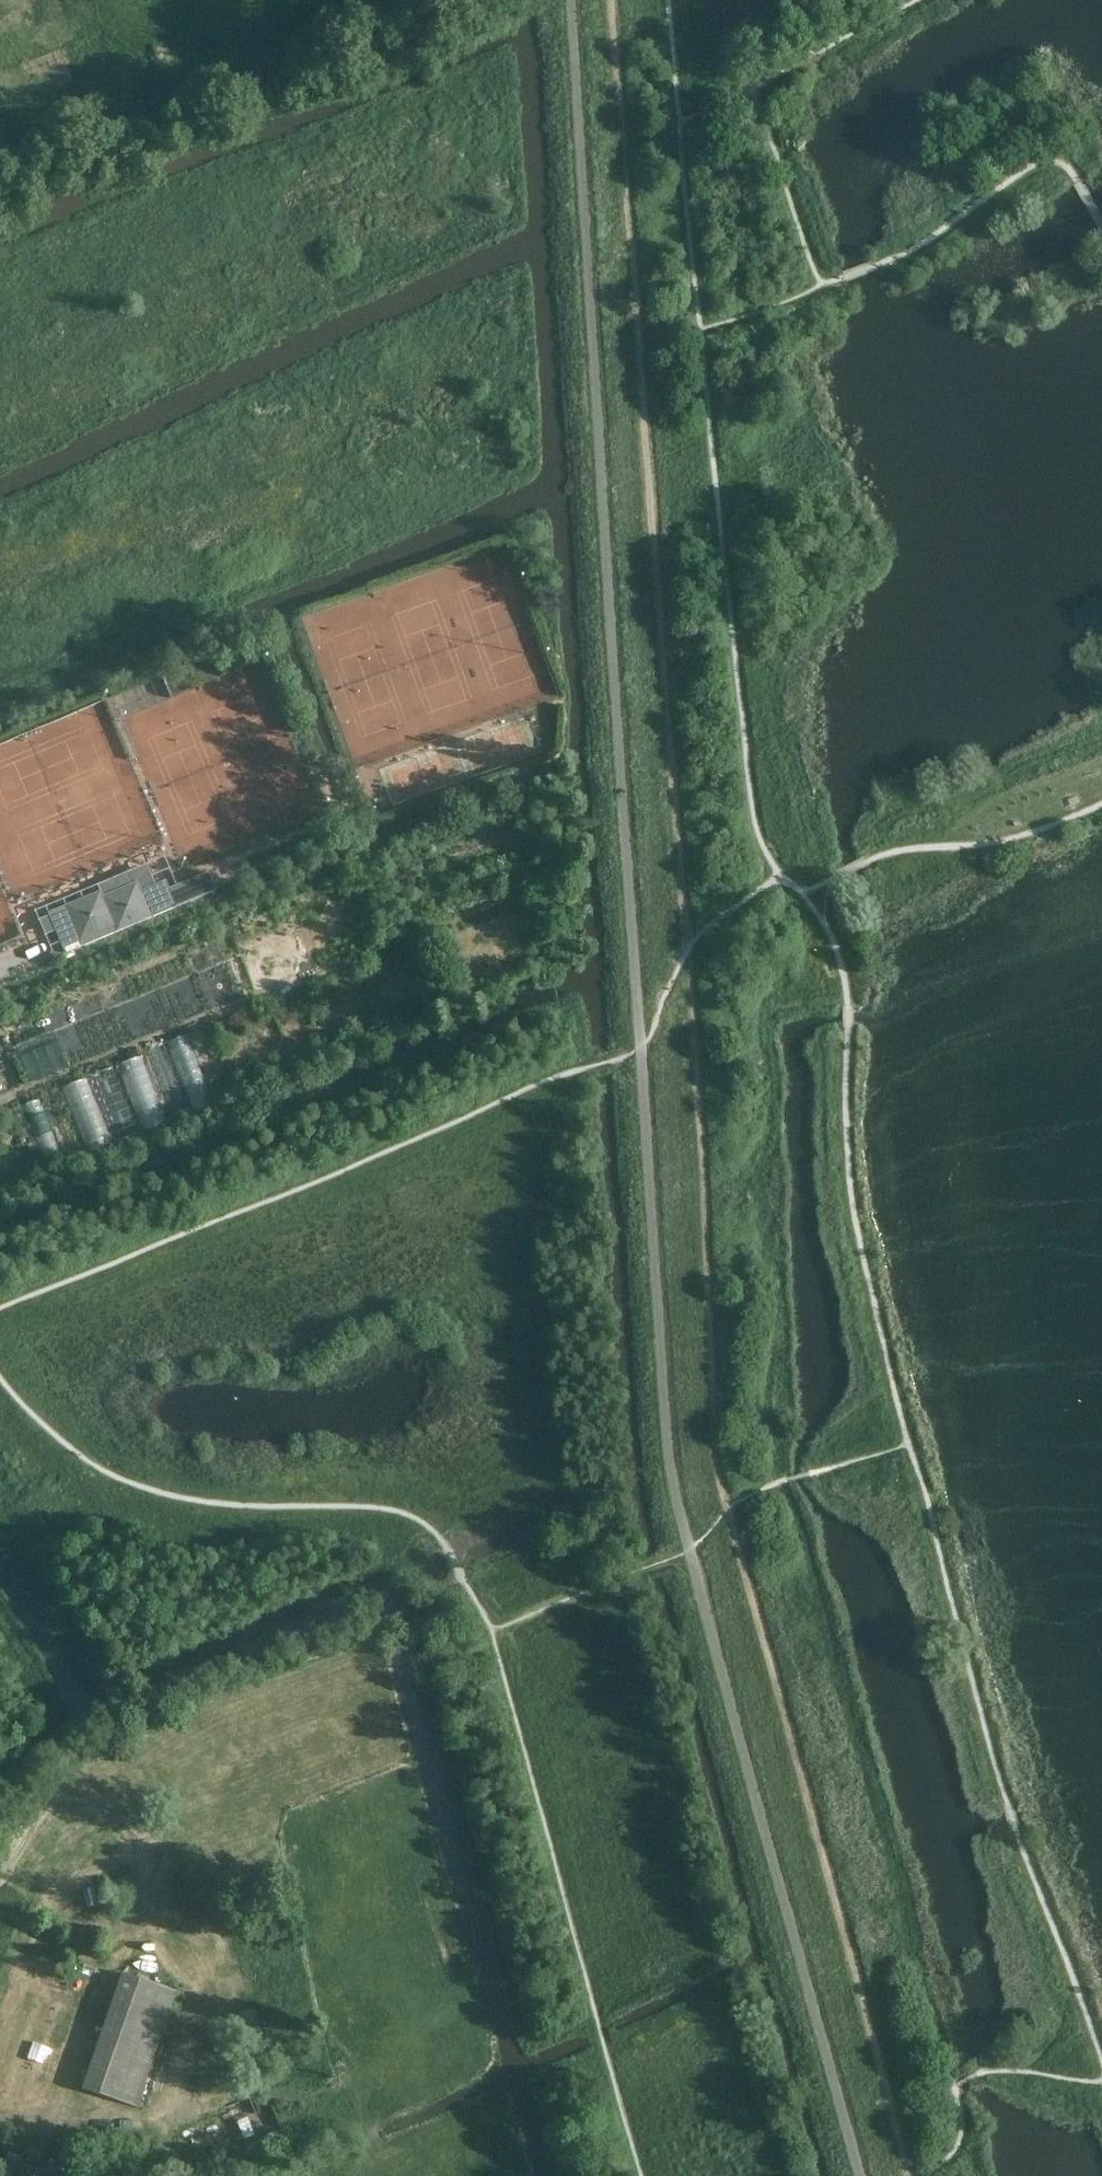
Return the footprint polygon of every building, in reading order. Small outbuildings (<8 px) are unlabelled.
[(100,891),(49,913),(66,953),(175,907),(165,882),(140,892),(136,883),(102,897),(100,891)] [(31,1080),(69,1066),(56,1028),(17,1042),(31,1080)] [(145,1126),(167,1118),(144,1053),(121,1061),(145,1126)] [(89,1075),(68,1082),(89,1146),(110,1140),(89,1075)] [(40,1096),(24,1103),(49,1158),(64,1151),(40,1096)] [(138,1125),(134,1111),(114,1117),(118,1131),(138,1125)] [(124,1972),(84,2088),(138,2106),(178,1990),(124,1972)] [(271,2105),(189,2138),(198,2160),(280,2127),(271,2105)] [(1,2175),(53,2175),(57,2175),(64,2175),(68,2165),(51,2159),(47,2172),(20,2163),(22,2157),(9,2153),(1,2175)]
